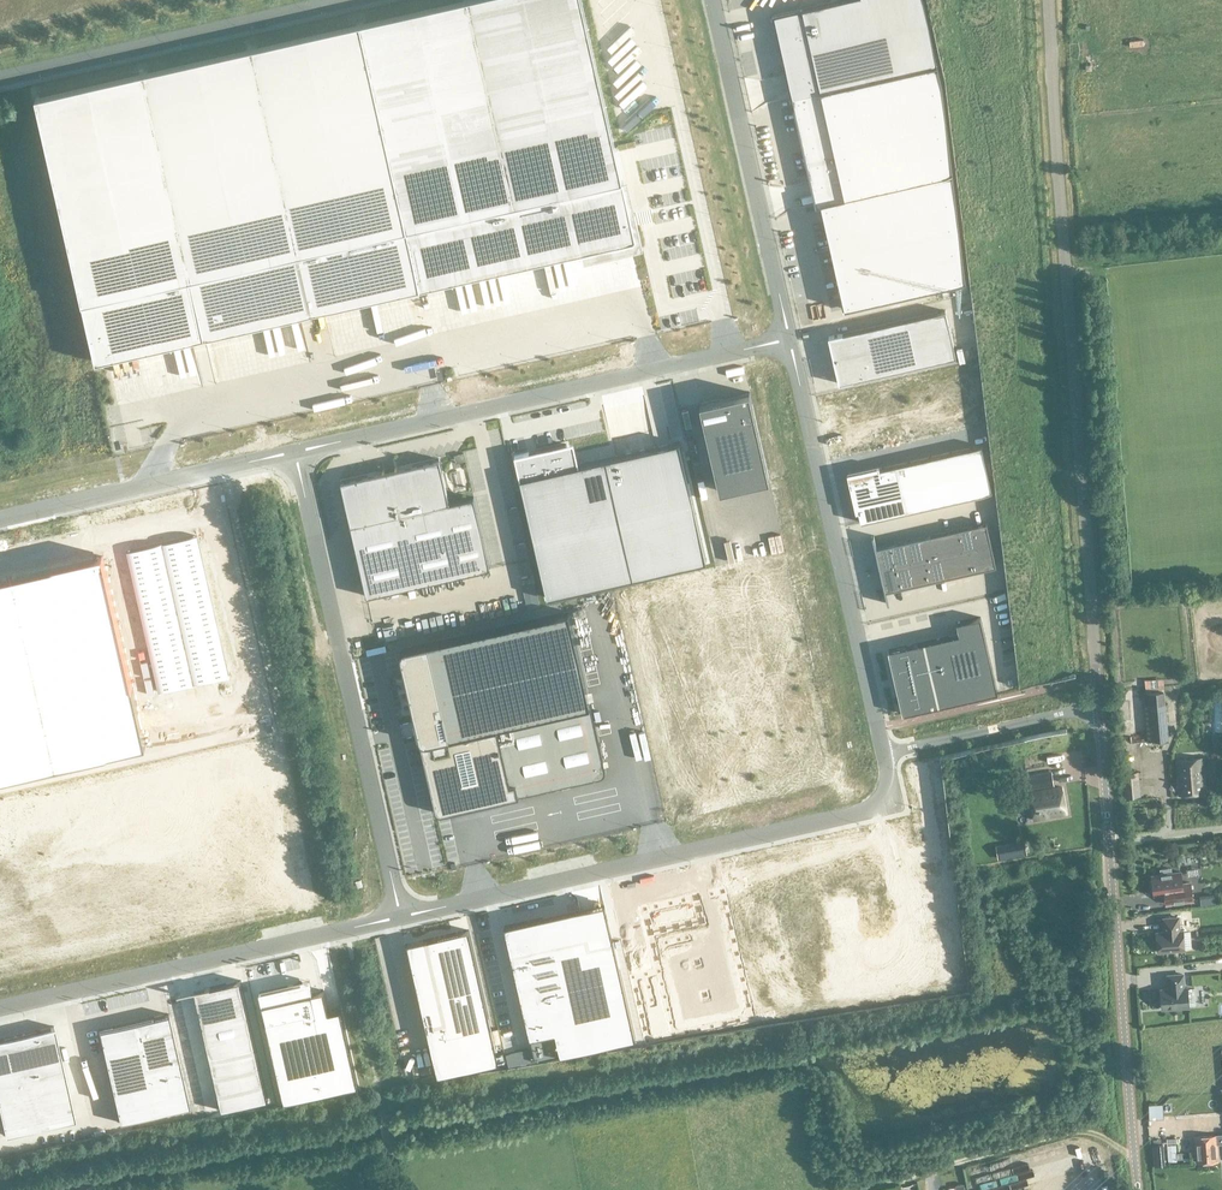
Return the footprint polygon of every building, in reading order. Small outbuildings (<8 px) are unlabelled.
[(360,23),(420,287),(528,263),(581,251),(641,238),(635,213),(630,214),(622,179),(582,0),(461,0),(360,23)] [(792,99),(938,69),(922,0),(843,0),(774,16),(787,74),(792,99)] [(420,287),(360,23),(144,72),(204,336),(420,287)] [(1145,48),(1135,48),(1134,56),(1145,56),(1145,48)] [(938,69),(792,99),(816,203),(820,202),(844,308),(966,281),(953,172),(943,94),(938,69)] [(204,336),(144,72),(36,96),(96,361),(204,336)] [(945,310),(828,336),(839,383),(956,357),(945,310)] [(970,362),(842,391),(853,439),(954,416),(957,430),(984,424),(970,362)] [(750,391),(699,403),(719,491),(769,480),(750,391)] [(679,441),(651,448),(572,466),(566,443),(514,455),(547,598),(707,561),(679,441)] [(981,445),(850,475),(860,522),(992,492),(981,445)] [(427,461),(329,483),(355,599),(478,571),(462,500),(437,505),(427,461)] [(986,523),(875,548),(885,590),(995,565),(986,523)] [(125,551),(157,693),(228,676),(196,535),(125,551)] [(145,745),(102,556),(0,579),(0,778),(145,745)] [(569,610),(397,649),(436,817),(607,778),(569,610)] [(958,634),(889,650),(904,714),(998,692),(980,616),(956,622),(958,634)] [(143,634),(130,637),(142,689),(155,685),(143,634)] [(1147,741),(1168,739),(1165,691),(1143,692),(1147,741)] [(1012,731),(1016,750),(1025,748),(1020,729),(1012,731)] [(1213,747),(1221,746),(1221,733),(1212,734),(1213,747)] [(1203,758),(1175,760),(1179,795),(1206,792),(1203,758)] [(1017,792),(1053,785),(1051,771),(1014,778),(1017,792)] [(1138,771),(1124,773),(1126,797),(1140,795),(1138,771)] [(1061,786),(1029,792),(1033,820),(1066,814),(1061,786)] [(1152,881),(1149,881),(1151,890),(1153,890),(1154,895),(1164,894),(1166,904),(1174,903),(1193,900),(1190,883),(1182,884),(1181,872),(1171,873),(1171,868),(1160,869),(1161,874),(1151,876),(1152,881)] [(647,1042),(752,1018),(723,891),(644,908),(659,971),(632,977),(647,1042)] [(635,1038),(613,940),(588,946),(582,917),(518,931),(523,951),(511,953),(535,1061),(635,1038)] [(1184,950),(1183,930),(1179,931),(1178,917),(1163,919),(1164,927),(1165,927),(1165,932),(1156,932),(1157,952),(1184,950)] [(468,930),(407,944),(437,1077),(499,1063),(468,930)] [(1190,938),(1191,955),(1204,955),(1204,937),(1190,938)] [(1142,944),(1141,953),(1154,953),(1154,945),(1142,944)] [(1189,1006),(1187,987),(1184,988),(1183,974),(1167,976),(1168,984),(1169,984),(1169,989),(1160,989),(1162,1009),(1189,1006)] [(268,1100),(241,980),(194,990),(222,1111),(268,1100)] [(359,1086),(341,1008),(329,1011),(324,989),(312,992),(309,981),(259,992),(284,1103),(359,1086)] [(1195,1007),(1171,1009),(1172,1015),(1208,1012),(1206,992),(1194,993),(1195,1007)] [(190,1107),(168,1013),(98,1029),(119,1123),(190,1107)] [(0,1038),(0,1112),(5,1135),(75,1120),(54,1026),(0,1038)] [(1174,1120),(1174,1109),(1151,1110),(1151,1121),(1174,1120)] [(1216,1143),(1221,1143),(1221,1135),(1216,1135),(1195,1137),(1197,1162),(1218,1161),(1216,1143)] [(1155,1165),(1164,1164),(1163,1143),(1153,1144),(1155,1165)] [(1076,1154),(1083,1182),(1089,1181),(1083,1152),(1076,1154)] [(1103,1164),(1095,1166),(1102,1186),(1110,1184),(1103,1164)] [(369,1167),(354,1169),(358,1189),(373,1186),(369,1167)]
